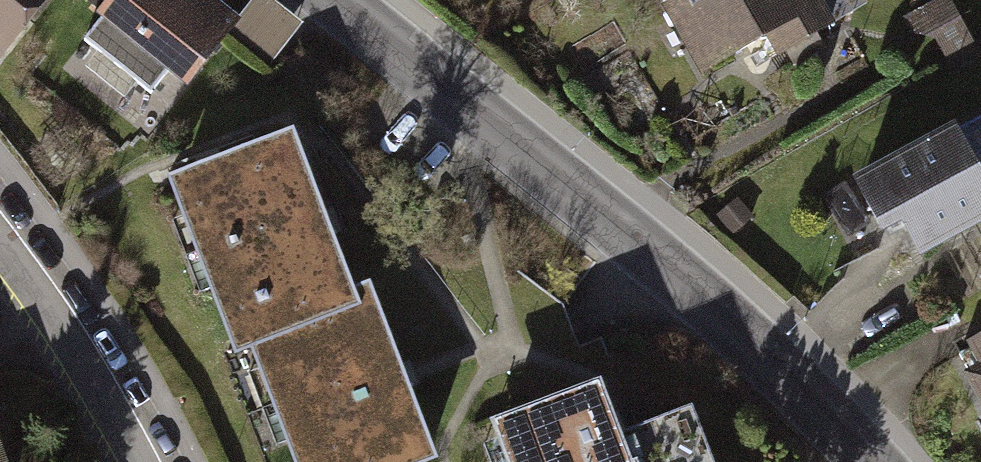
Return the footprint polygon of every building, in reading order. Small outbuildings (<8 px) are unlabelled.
[(48,0),(0,0),(0,60),(48,0)] [(218,0),(113,0),(84,37),(155,93),(170,73),(190,89),(244,21),(218,0)] [(667,8),(705,78),(768,45),(776,59),(877,5),(874,0),(682,0),(667,8)] [(911,19),(920,36),(943,38),(958,66),(980,53),(980,41),(958,0),(945,0),(911,19)] [(863,179),(893,240),(918,228),(932,257),(980,233),(980,123),(863,179)] [(298,132),(172,179),(232,340),(250,333),(358,293),(298,132)] [(376,286),(358,293),(250,333),(298,461),(441,461),(376,286)] [(967,346),(980,372),(980,338),(967,346)] [(703,411),(629,437),(610,384),(499,423),(513,461),(721,461),(703,411)] [(0,430),(0,461),(12,461),(0,430)]
